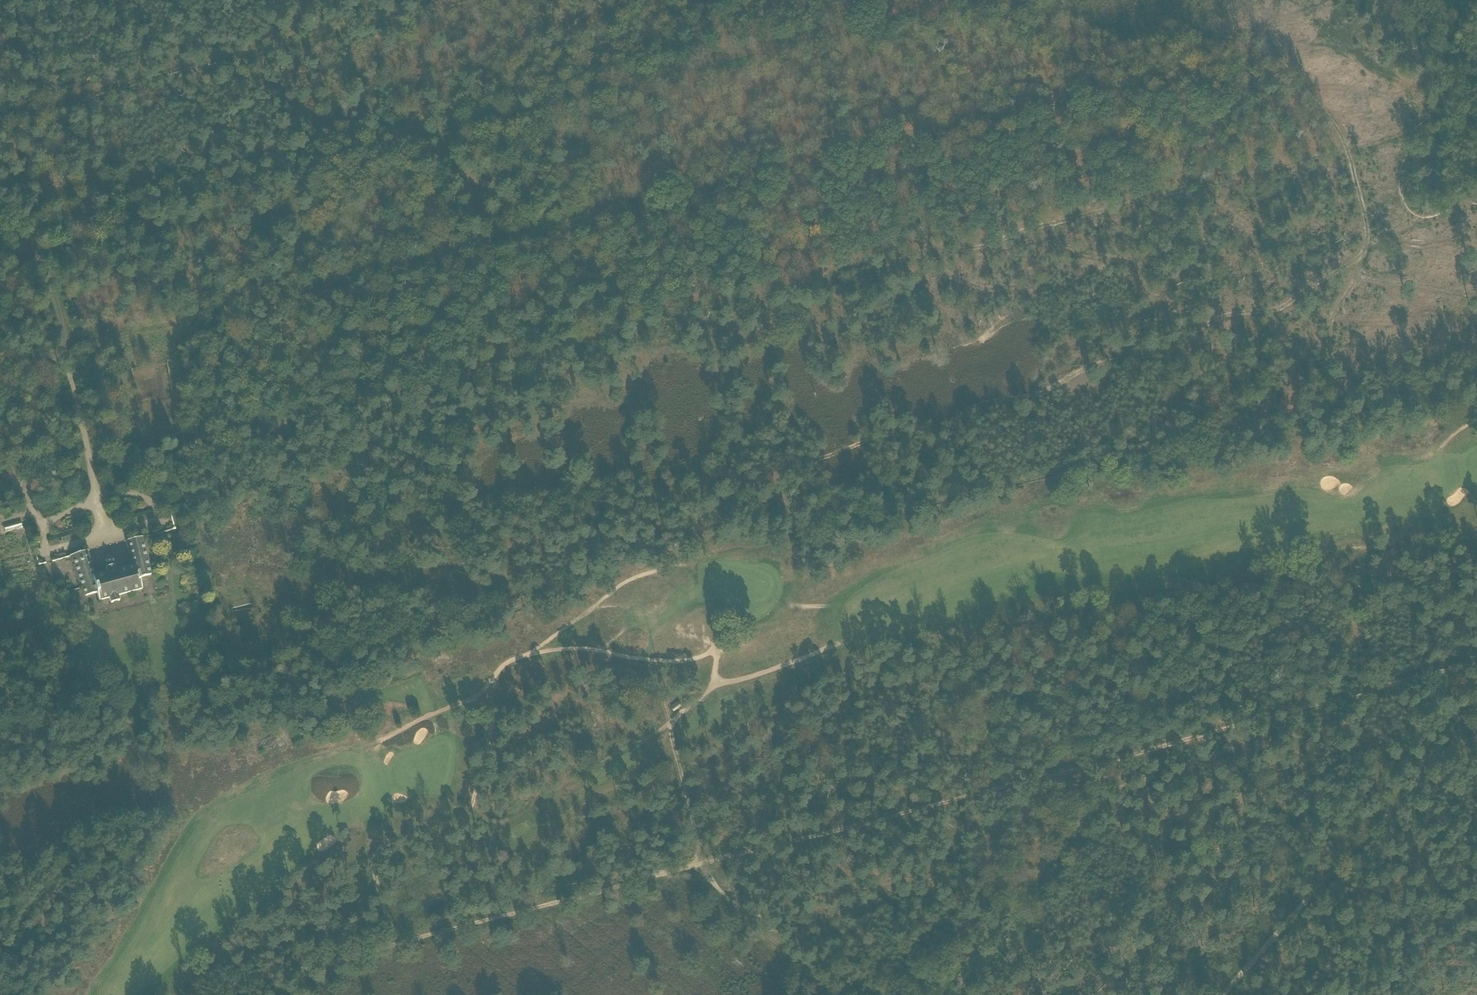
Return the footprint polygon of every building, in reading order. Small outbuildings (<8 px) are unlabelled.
[(15,468),(18,482),(33,479),(29,464),(15,468)] [(8,534),(24,527),(21,520),(5,526),(8,534)] [(126,540),(132,565),(132,566),(116,570),(114,565),(106,567),(107,572),(96,575),(87,550),(70,555),(81,589),(83,588),(86,596),(97,593),(99,601),(110,598),(111,603),(120,601),(118,595),(143,589),(140,578),(152,575),(142,537),(144,537),(144,536),(126,540)]
